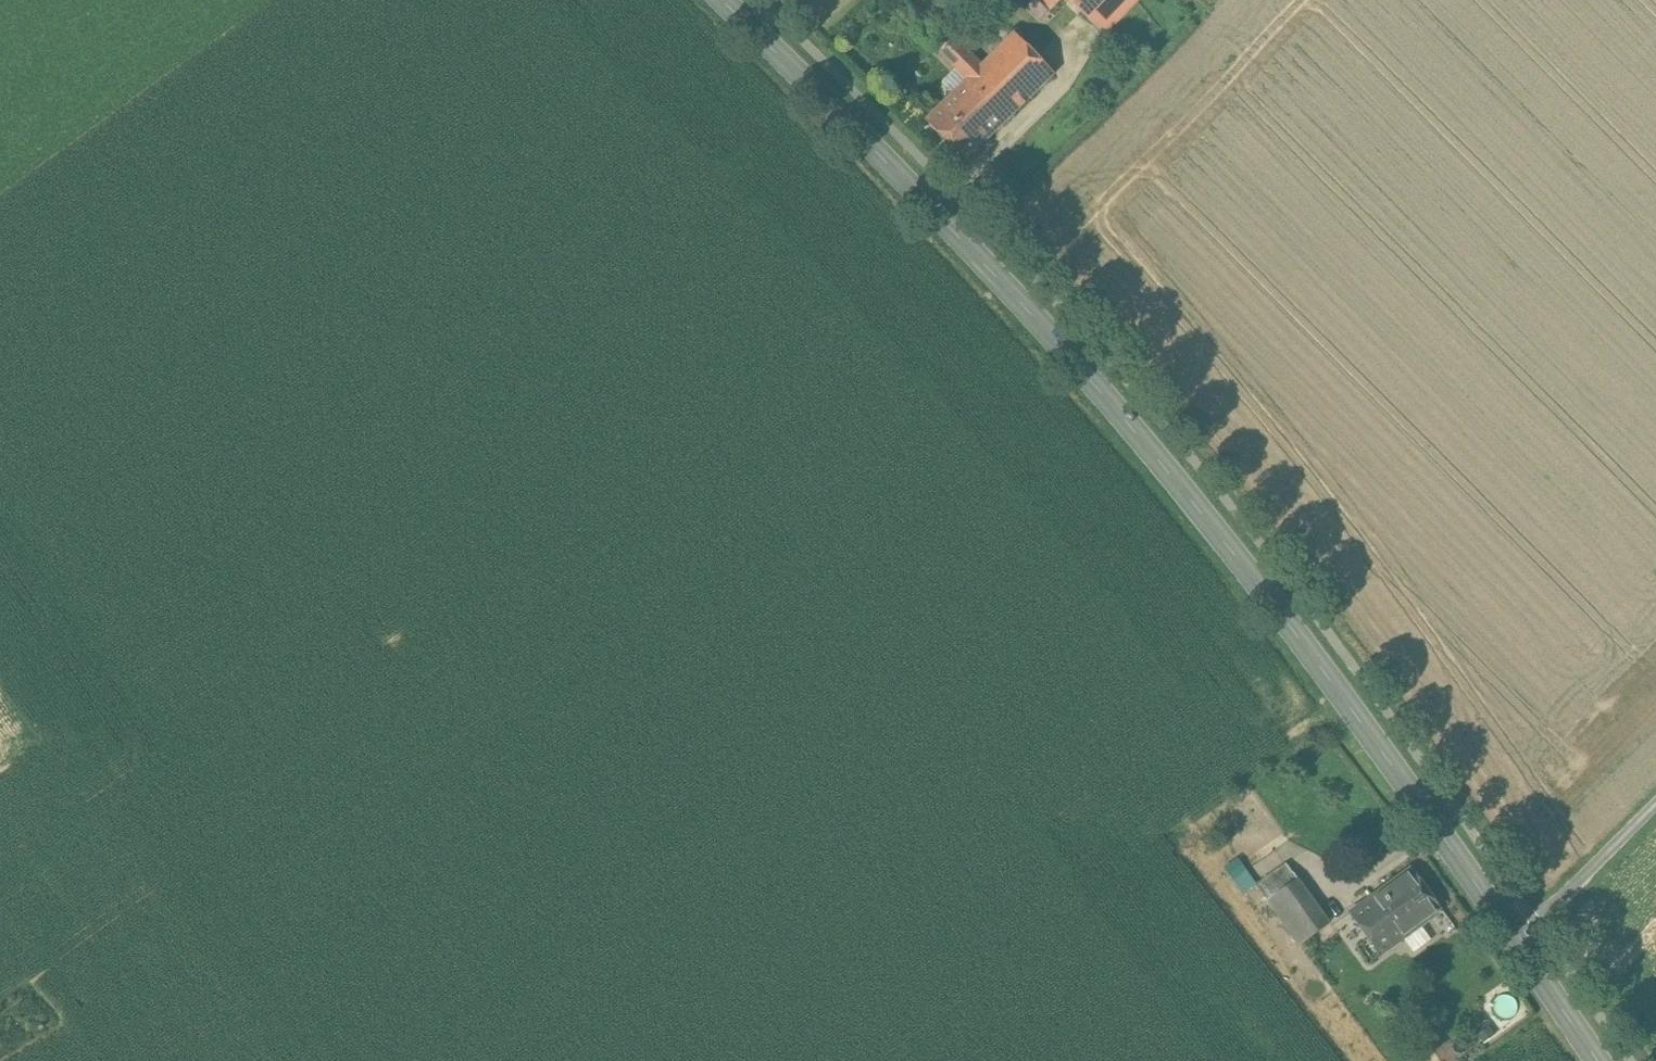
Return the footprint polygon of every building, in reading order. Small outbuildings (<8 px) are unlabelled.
[(1049,12),(1060,0),(1037,0),(1049,12)] [(1105,34),(1138,0),(1069,0),(1105,34)] [(1055,74),(1014,32),(982,64),(966,79),(1007,121),(1055,74)] [(982,64),(955,36),(939,51),(966,79),(982,64)] [(966,79),(925,119),(966,161),(1007,121),(966,79)] [(1239,856),(1225,865),(1244,892),(1257,883),(1239,856)] [(1287,864),(1257,886),(1267,900),(1298,879),(1287,864)] [(1443,910),(1412,868),(1383,889),(1414,931),(1443,910)] [(1330,923),(1298,879),(1267,900),(1300,945),(1330,923)] [(1383,889),(1350,913),(1369,939),(1358,948),(1369,963),(1414,931),(1383,889)]
